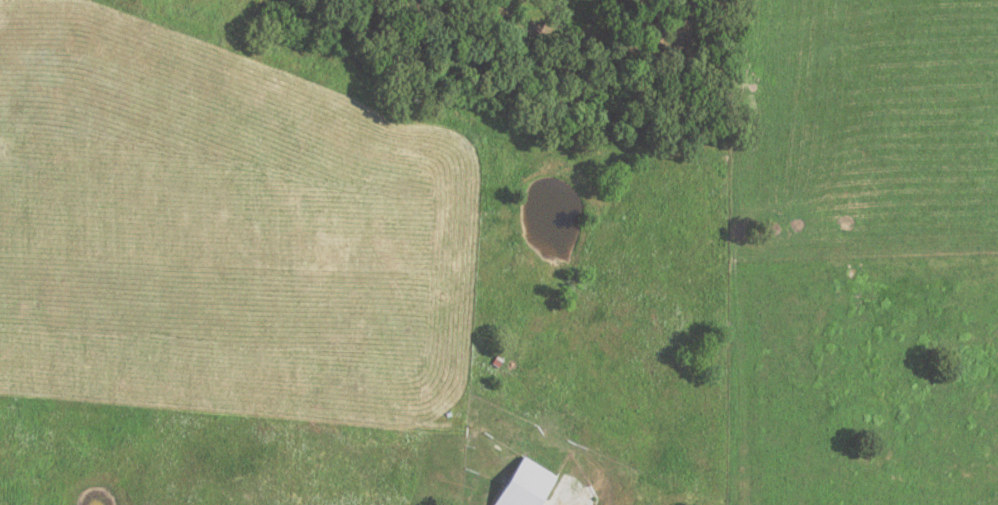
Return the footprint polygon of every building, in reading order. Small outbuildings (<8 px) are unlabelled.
[(553,474),(518,457),(495,504),(538,504),(553,474)]
